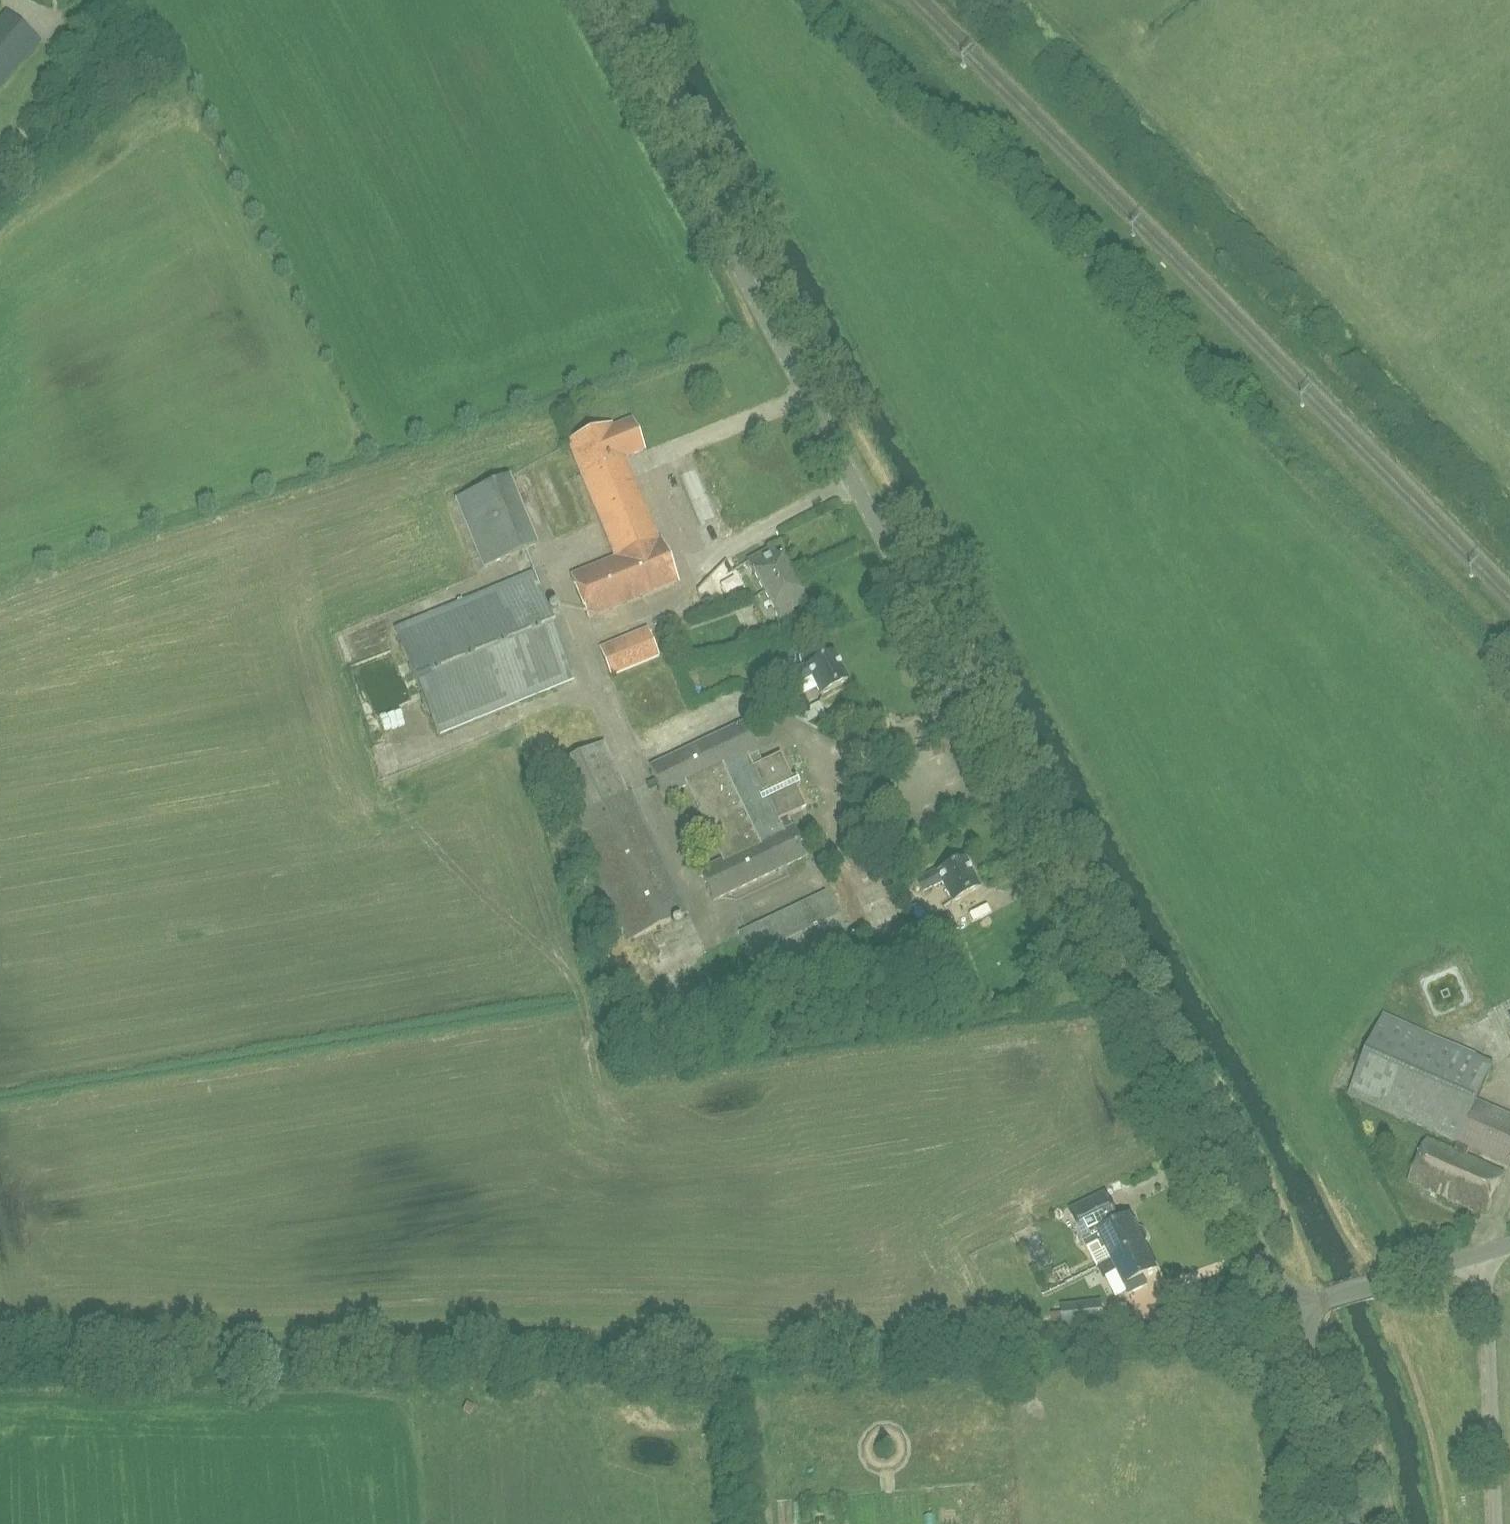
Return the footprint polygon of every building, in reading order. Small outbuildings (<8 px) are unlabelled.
[(0,20),(0,81),(37,39),(7,12),(0,20)] [(658,541),(624,459),(644,451),(631,420),(612,427),(611,425),(568,443),(615,558),(571,576),(588,619),(677,582),(660,540),(658,541)] [(709,515),(720,510),(700,466),(689,472),(709,515)] [(484,568),(535,546),(507,478),(455,500),(484,568)] [(748,562),(764,592),(781,622),(795,614),(792,609),(806,601),(792,577),(782,559),(779,560),(774,551),(763,557),(762,554),(748,562)] [(531,574),(396,629),(439,734),(574,679),(531,574)] [(647,628),(601,648),(612,675),(659,656),(647,628)] [(847,681),(834,654),(808,667),(806,664),(787,674),(792,684),(810,675),(820,695),(847,681)] [(805,808),(780,754),(761,763),(756,752),(758,751),(744,722),(649,766),(663,796),(687,785),(722,860),(699,871),(713,901),(807,856),(793,826),(792,827),(786,817),(805,808)] [(603,744),(548,770),(628,941),(688,913),(632,793),(627,794),(603,744)] [(979,889),(965,860),(939,873),(937,869),(916,880),(922,892),(942,882),(952,902),(979,889)] [(741,933),(766,986),(850,946),(826,893),(741,933)] [(1457,1141),(1470,1147),(1508,1164),(1509,1159),(1509,1116),(1476,1101),(1493,1063),(1382,1015),(1348,1093),(1457,1141)] [(1467,1154),(1470,1147),(1457,1141),(1454,1149),(1427,1138),(1409,1180),(1486,1214),(1505,1171),(1467,1154)] [(1131,1218),(1122,1222),(1106,1191),(1069,1210),(1087,1246),(1097,1242),(1101,1239),(1112,1261),(1144,1245),(1131,1218)] [(1157,1271),(1144,1245),(1112,1261),(1128,1294),(1146,1285),(1143,1278),(1157,1271)] [(1062,1307),(1063,1313),(1050,1314),(1052,1335),(1063,1334),(1063,1328),(1065,1328),(1104,1323),(1101,1302),(1062,1307)]
